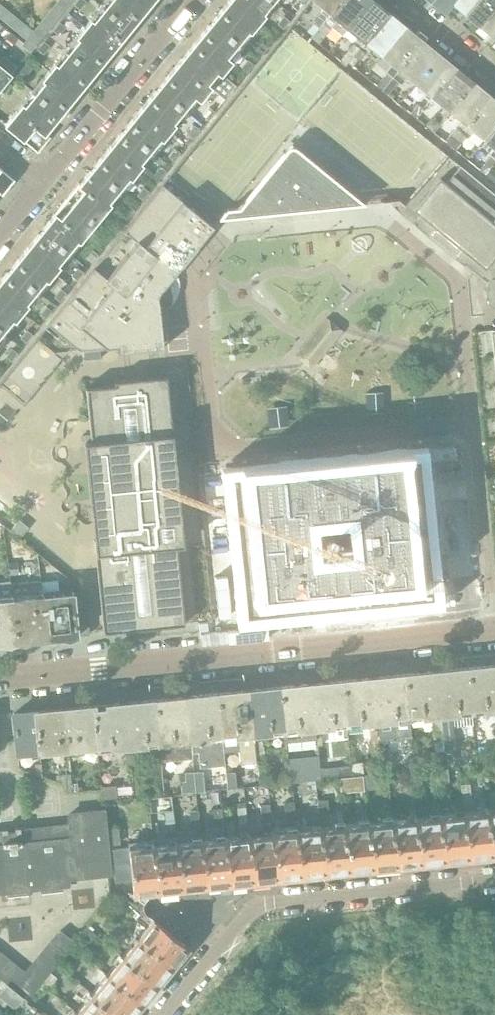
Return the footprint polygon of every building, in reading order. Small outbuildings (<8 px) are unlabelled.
[(55,4),(64,11),(69,6),(62,0),(59,0),(55,4)] [(87,1),(85,0),(78,0),(74,5),(80,9),(87,1)] [(149,6),(141,0),(113,0),(95,22),(92,20),(86,28),(112,51),(149,6)] [(237,44),(248,31),(251,33),(259,23),(231,0),(230,0),(190,50),(222,76),(222,75),(232,64),(226,58),(237,44)] [(273,0),(231,0),(259,23),(265,17),(262,14),(273,0)] [(304,4),(299,0),(298,0),(292,7),(298,11),(304,4)] [(340,0),(313,0),(313,1),(323,9),(318,15),(319,17),(307,31),(309,32),(307,33),(310,36),(340,0)] [(370,0),(340,0),(310,36),(317,41),(320,37),(323,39),(332,28),(342,36),(347,29),(370,0)] [(364,43),(387,15),(370,0),(347,29),(364,43)] [(445,12),(452,3),(454,0),(430,0),(445,12)] [(477,0),(454,0),(452,3),(466,14),(477,0)] [(494,6),(494,0),(477,0),(466,14),(479,25),(494,6)] [(55,4),(51,10),(59,17),(64,11),(55,4)] [(494,33),(494,6),(479,25),(493,36),(494,33)] [(0,13),(0,18),(3,20),(10,12),(5,7),(0,13)] [(51,10),(46,16),(54,23),(59,17),(51,10)] [(10,12),(3,20),(9,25),(16,17),(10,12)] [(381,57),(404,29),(387,15),(364,43),(381,57)] [(46,16),(41,22),(50,29),(54,23),(46,16)] [(16,17),(9,25),(15,30),(22,21),(16,17)] [(283,29),(289,22),(284,17),(278,25),(283,29)] [(22,21),(15,30),(21,35),(28,26),(22,21)] [(41,22),(36,28),(45,35),(50,29),(41,22)] [(59,35),(66,27),(60,22),(53,30),(59,35)] [(28,26),(21,35),(27,39),(31,33),(34,31),(28,26)] [(34,31),(31,33),(40,41),(45,35),(36,28),(34,31)] [(77,94),(94,73),(112,51),(86,28),(79,37),(81,39),(58,67),(56,65),(50,72),(77,94)] [(397,71),(421,42),(404,29),(381,57),(397,71)] [(19,38),(10,32),(6,38),(14,44),(19,38)] [(31,33),(27,39),(35,47),(40,41),(31,33)] [(44,55),(51,46),(44,41),(37,49),(44,55)] [(415,85),(438,56),(421,42),(397,71),(393,76),(381,90),(387,95),(393,88),(398,82),(401,84),(406,78),(415,85)] [(262,55),(268,48),(262,43),(256,51),(262,55)] [(348,63),(359,48),(354,44),(348,51),(349,52),(340,62),(346,66),(348,63)] [(359,60),(365,53),(359,48),(348,63),(353,67),(359,60)] [(222,76),(190,50),(188,52),(190,53),(184,61),(182,60),(181,61),(213,87),(212,88),(212,89),(225,99),(236,87),(222,75),(222,76)] [(10,87),(4,83),(12,74),(18,67),(4,56),(0,61),(0,108),(9,96),(5,93),(10,87)] [(432,99),(455,70),(438,56),(415,85),(432,99)] [(173,123),(184,110),(196,95),(202,101),(212,88),(213,87),(181,61),(141,110),(169,134),(176,125),(173,123)] [(247,73),(253,65),(248,61),(242,69),(247,73)] [(26,77),(33,68),(27,63),(20,72),(26,77)] [(449,113),(472,84),(455,70),(432,99),(449,113)] [(77,94),(50,72),(42,82),(44,84),(25,108),(22,106),(5,125),(20,138),(34,149),(34,150),(38,153),(40,152),(39,151),(49,139),(50,139),(51,139),(50,137),(45,133),(77,94)] [(381,90),(393,76),(388,72),(382,79),(383,80),(377,87),(381,90)] [(465,126),(488,98),(483,93),(485,91),(475,83),(473,85),(472,84),(449,113),(465,126)] [(494,126),(494,103),(488,98),(465,126),(483,141),(494,126)] [(416,118),(423,109),(418,105),(411,114),(416,118)] [(208,120),(215,113),(209,108),(203,116),(208,120)] [(143,160),(151,150),(159,140),(162,142),(169,134),(141,110),(110,148),(139,172),(146,163),(143,160)] [(432,117),(425,125),(433,132),(440,124),(432,117)] [(194,138),(200,131),(194,126),(188,134),(194,138)] [(483,141),(494,151),(494,126),(483,141)] [(456,139),(461,132),(457,128),(445,142),(450,146),(456,139)] [(461,144),(467,137),(461,132),(456,139),(461,144)] [(139,172),(110,148),(67,200),(96,224),(112,205),(109,202),(129,178),(132,180),(139,172)] [(174,162),(181,154),(175,150),(169,157),(174,162)] [(321,208),(314,201),(291,183),(303,168),(284,153),(232,216),(321,208)] [(330,181),(323,175),(322,167),(312,158),(303,168),(291,183),(314,201),(330,181)] [(460,167),(446,184),(440,180),(415,211),(420,215),(413,224),(487,284),(487,287),(484,291),(485,299),(488,301),(488,305),(494,309),(494,195),(460,167)] [(160,180),(166,172),(161,168),(154,175),(160,180)] [(15,182),(15,180),(11,177),(11,178),(0,169),(0,194),(2,196),(4,196),(4,195),(4,194),(13,182),(14,183),(15,182)] [(358,204),(330,181),(314,201),(321,208),(358,204)] [(169,282),(214,227),(163,186),(124,232),(137,243),(107,280),(94,269),(48,326),(79,352),(116,348),(117,354),(158,349),(158,348),(157,348),(156,343),(163,343),(160,311),(164,309),(168,307),(172,302),(174,298),(174,296),(174,291),(172,286),(169,282)] [(143,201),(149,193),(144,188),(137,196),(143,201)] [(96,224),(67,200),(26,251),(55,274),(62,266),(59,263),(72,248),(77,241),(80,243),(96,224)] [(128,219),(134,211),(129,207),(123,214),(128,219)] [(26,251),(0,282),(0,294),(23,313),(30,305),(27,302),(45,280),(48,283),(55,274),(26,251)] [(86,258),(86,259),(92,263),(92,264),(98,255),(92,251),(86,258)] [(77,281),(84,273),(78,269),(72,277),(77,281)] [(60,302),(66,294),(61,290),(55,298),(60,302)] [(0,294),(0,335),(13,319),(16,322),(23,313),(0,294)] [(46,320),(52,312),(47,308),(40,315),(46,320)] [(342,332),(335,326),(327,319),(301,350),(317,363),(342,332)] [(26,343),(33,336),(27,331),(21,339),(26,343)] [(11,362),(18,354),(12,350),(6,357),(11,362)] [(167,377),(160,377),(113,382),(114,386),(85,389),(91,443),(84,444),(103,633),(185,625),(177,547),(184,546),(167,377)] [(468,453),(222,477),(236,620),(482,595),(478,552),(452,555),(447,511),(473,509),(468,453)] [(19,521),(10,531),(20,539),(28,528),(19,521)] [(18,574),(16,554),(8,555),(10,575),(18,574)] [(75,636),(71,593),(41,596),(40,581),(11,584),(13,598),(17,642),(75,636)] [(89,634),(85,593),(86,592),(85,591),(71,593),(75,636),(89,634)] [(13,598),(0,600),(0,643),(17,642),(13,598)] [(467,669),(472,714),(494,712),(494,666),(467,669)] [(472,714),(467,669),(404,675),(410,721),(441,718),(444,749),(446,767),(455,766),(454,752),(456,751),(453,716),(472,714)] [(410,721),(404,675),(342,681),(347,727),(410,721)] [(347,727),(342,681),(281,687),(285,733),(347,727)] [(285,733),(281,687),(217,694),(222,740),(285,733)] [(222,740),(217,694),(156,700),(160,746),(172,745),(173,751),(192,749),(191,743),(198,742),(200,758),(224,756),(222,740)] [(160,746),(156,700),(92,706),(97,749),(97,753),(160,746)] [(97,749),(92,706),(35,712),(39,753),(40,755),(52,754),(51,750),(60,749),(60,753),(76,751),(76,747),(84,747),(85,750),(97,749)] [(39,753),(35,712),(14,714),(16,742),(18,755),(39,753)] [(265,758),(263,741),(255,742),(255,743),(256,759),(265,758)] [(393,772),(391,749),(381,750),(383,773),(393,772)] [(446,767),(444,749),(436,750),(438,768),(442,768),(441,767),(446,767)] [(322,780),(320,769),(319,756),(286,759),(289,783),(322,780)] [(364,775),(363,762),(351,763),(352,776),(364,775)] [(341,778),(339,766),(320,769),(322,780),(341,778)] [(195,786),(194,770),(194,768),(186,769),(187,792),(196,792),(195,786)] [(204,786),(202,769),(194,770),(195,786),(204,786)] [(422,788),(421,770),(413,771),(414,788),(422,788)] [(235,772),(226,773),(227,790),(237,789),(235,772)] [(72,793),(70,774),(62,775),(63,784),(66,785),(66,793),(72,793)] [(412,792),(411,779),(403,780),(404,793),(412,792)] [(472,805),(470,784),(461,785),(464,806),(472,805)] [(115,785),(101,787),(101,790),(102,802),(116,800),(115,785)] [(329,815),(327,799),(318,800),(319,807),(320,816),(329,815)] [(296,821),(294,802),(284,803),(286,822),(296,821)] [(271,823),(270,804),(260,805),(262,824),(271,823)] [(247,824),(246,807),(237,808),(239,825),(247,824)] [(224,826),(221,808),(214,810),(216,827),(224,826)] [(200,829),(198,811),(190,812),(192,829),(200,829)] [(492,854),(487,811),(465,813),(469,858),(471,861),(481,860),(483,855),(492,854)] [(107,850),(105,831),(103,812),(71,815),(72,826),(21,831),(20,829),(4,831),(4,833),(0,833),(0,892),(8,891),(9,897),(30,895),(29,889),(42,888),(42,894),(64,891),(64,886),(71,885),(71,878),(109,874),(107,850)] [(172,812),(164,813),(166,829),(174,828),(172,812)] [(469,858),(465,813),(440,816),(444,859),(447,864),(458,863),(459,857),(468,856),(469,858)] [(444,859),(440,816),(416,818),(420,861),(424,866),(434,865),(435,859),(444,859)] [(420,861),(416,818),(392,820),(396,863),(400,868),(410,867),(412,862),(420,861)] [(396,863),(392,820),(369,823),(374,868),(376,871),(386,870),(388,864),(396,863)] [(374,868),(369,823),(345,825),(349,869),(352,873),(362,872),(364,867),(373,866),(374,868)] [(349,869),(345,825),(321,828),(326,874),(328,876),(338,875),(340,869),(349,868),(349,869)] [(326,874),(321,828),(297,830),(301,875),(304,878),(314,877),(316,872),(324,871),(326,874)] [(157,888),(153,845),(129,847),(127,829),(105,831),(107,850),(125,848),(129,888),(144,902),(150,896),(149,889),(157,888)] [(301,875),(297,830),(272,833),(277,876),(280,881),(290,880),(292,874),(301,874),(301,875)] [(277,876),(272,833),(248,835),(253,879),(256,883),(266,882),(268,877),(277,876)] [(253,879),(248,835),(225,837),(229,881),(232,886),(242,885),(244,879),(253,879)] [(229,881),(225,837),(201,840),(205,884),(208,888),(218,887),(221,882),(229,881)] [(205,884),(201,840),(177,842),(182,887),(184,890),(194,889),(197,884),(205,883),(205,884)] [(182,887),(177,842),(153,845),(157,888),(160,893),(171,892),(173,887),(181,886),(182,887)] [(189,950),(147,915),(146,914),(140,922),(147,928),(138,939),(171,966),(175,967),(182,959),(189,950)] [(97,936),(86,927),(81,934),(91,942),(96,935),(97,936)] [(51,974),(76,943),(61,931),(52,942),(55,945),(27,980),(0,958),(0,978),(1,979),(24,998),(28,1001),(34,995),(42,984),(51,974)] [(171,966),(138,939),(123,957),(155,984),(160,985),(166,977),(164,972),(169,966),(171,966)] [(155,984),(123,957),(107,977),(139,1003),(145,1004),(151,996),(149,991),(154,984),(155,984)] [(97,967),(90,961),(86,967),(92,972),(97,967)] [(48,989),(57,978),(51,974),(42,984),(48,989)] [(107,977),(92,995),(116,1014),(135,1014),(136,1014),(134,1009),(139,1003),(107,977)] [(17,994),(10,1004),(15,1008),(23,999),(17,994)] [(34,995),(28,1001),(27,1003),(36,1011),(37,1010),(40,1010),(45,1004),(34,995)] [(92,995),(77,1014),(79,1014),(116,1014),(92,995)] [(27,1003),(28,1001),(24,998),(20,1003),(25,1008),(26,1014),(33,1014),(36,1011),(27,1003)]
